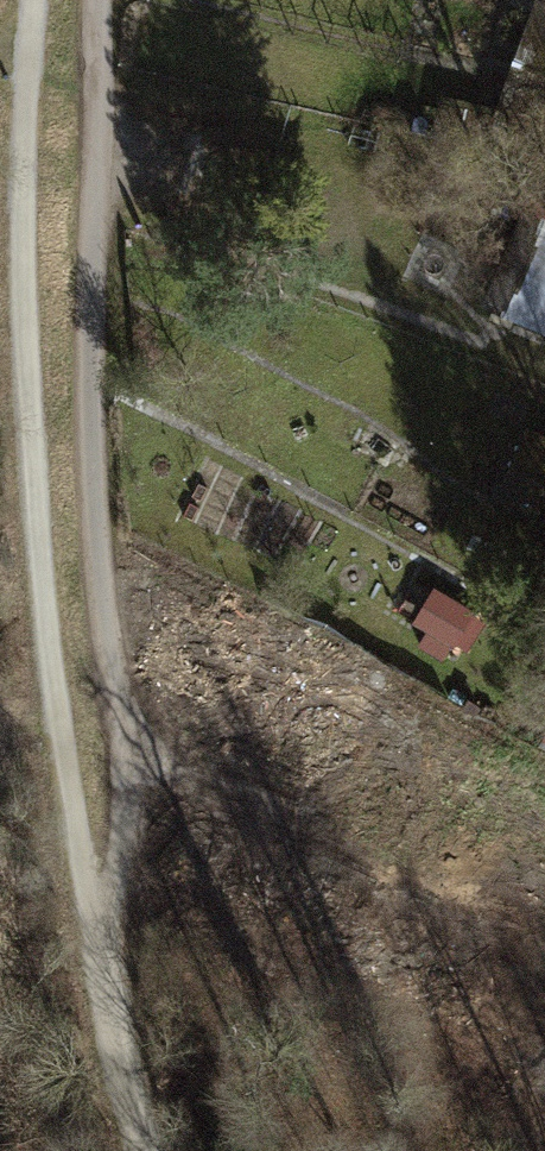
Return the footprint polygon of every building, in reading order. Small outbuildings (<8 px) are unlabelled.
[(525,63),(544,68),(544,0),(541,0),(525,63)] [(544,335),(544,245),(511,319),(544,335)]
